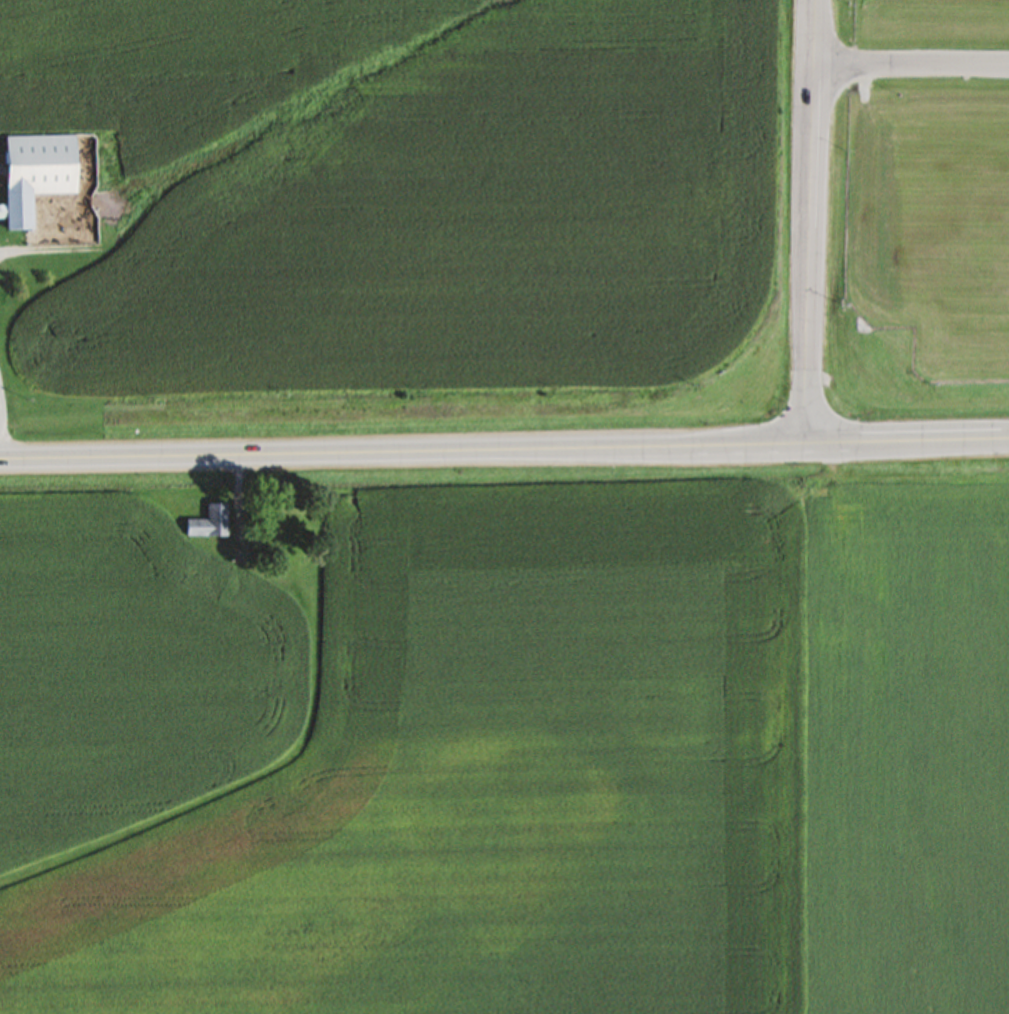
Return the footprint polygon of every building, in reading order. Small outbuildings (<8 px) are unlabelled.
[(3,213),(0,213),(0,218),(3,217),(3,237),(29,236),(29,200),(73,200),(72,142),(2,143),(3,213)] [(223,509),(203,509),(203,525),(181,525),(181,542),(223,542),(223,509)]
